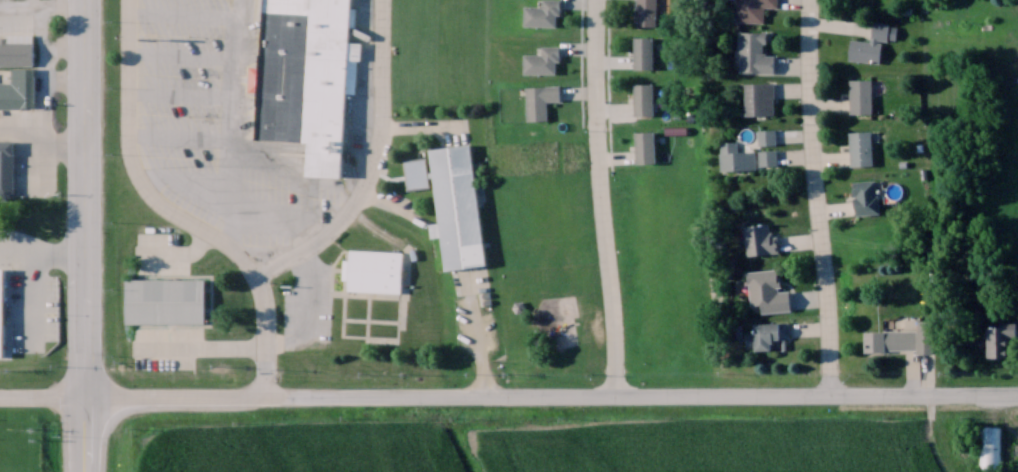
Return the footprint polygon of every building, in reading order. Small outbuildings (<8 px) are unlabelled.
[(262,67),(250,66),(249,90),(260,90),(258,139),(307,141),(306,176),(343,177),(347,92),(357,93),(359,40),(351,40),(353,0),(265,0),(262,67)] [(543,5),(524,5),(524,25),(560,25),(560,0),(543,0),(543,5)] [(656,24),(656,0),(637,0),(637,24),(656,24)] [(764,6),(778,6),(778,0),(736,0),(736,21),(764,22),(764,6)] [(880,61),(882,38),(896,40),(897,23),(873,21),(872,40),(850,38),(848,59),(880,61)] [(774,53),(765,53),(765,30),(740,30),(740,71),(774,71),(774,53)] [(0,33),(0,40),(0,63),(33,63),(33,33),(0,33)] [(653,35),(634,35),(634,67),(653,67),(653,35)] [(524,52),(524,72),(559,72),(559,44),(542,44),(542,52),(524,52)] [(11,66),(11,81),(0,80),(0,106),(35,107),(35,66),(11,66)] [(872,78),(850,78),(850,111),(872,111),(872,78)] [(654,113),(654,82),(635,82),(635,113),(654,113)] [(746,114),(774,114),(774,82),(746,82),(746,114)] [(527,119),(548,119),(547,100),(560,99),(560,84),(526,85),(527,119)] [(776,144),(776,129),(758,129),(758,144),(776,144)] [(637,130),(637,162),(656,162),(656,130),(637,130)] [(872,130),(851,130),(851,164),(872,164),(872,130)] [(15,195),(15,140),(0,140),(0,195),(15,195)] [(450,273),(429,150),(471,143),(491,266),(450,273)] [(777,150),(722,151),(722,168),(777,167),(777,150)] [(428,187),(427,158),(404,159),(406,188),(428,187)] [(878,179),(855,180),(857,213),(880,212),(878,179)] [(749,256),(778,251),(773,221),(744,225),(749,256)] [(351,251),(403,253),(401,295),(349,293),(351,251)] [(762,313),(792,310),(790,290),(779,291),(778,268),(748,271),(751,305),(761,304),(762,313)] [(126,282),(206,282),(206,325),(126,325),(126,282)] [(920,349),(920,353),(935,352),(935,320),(919,321),(919,329),(866,330),(866,350),(920,349)] [(754,323),(754,332),(746,332),(747,350),(788,349),(787,322),(754,323)] [(1010,338),(1017,338),(1017,323),(988,323),(988,355),(1010,355),(1010,338)] [(999,425),(979,425),(979,467),(999,467),(999,425)]
